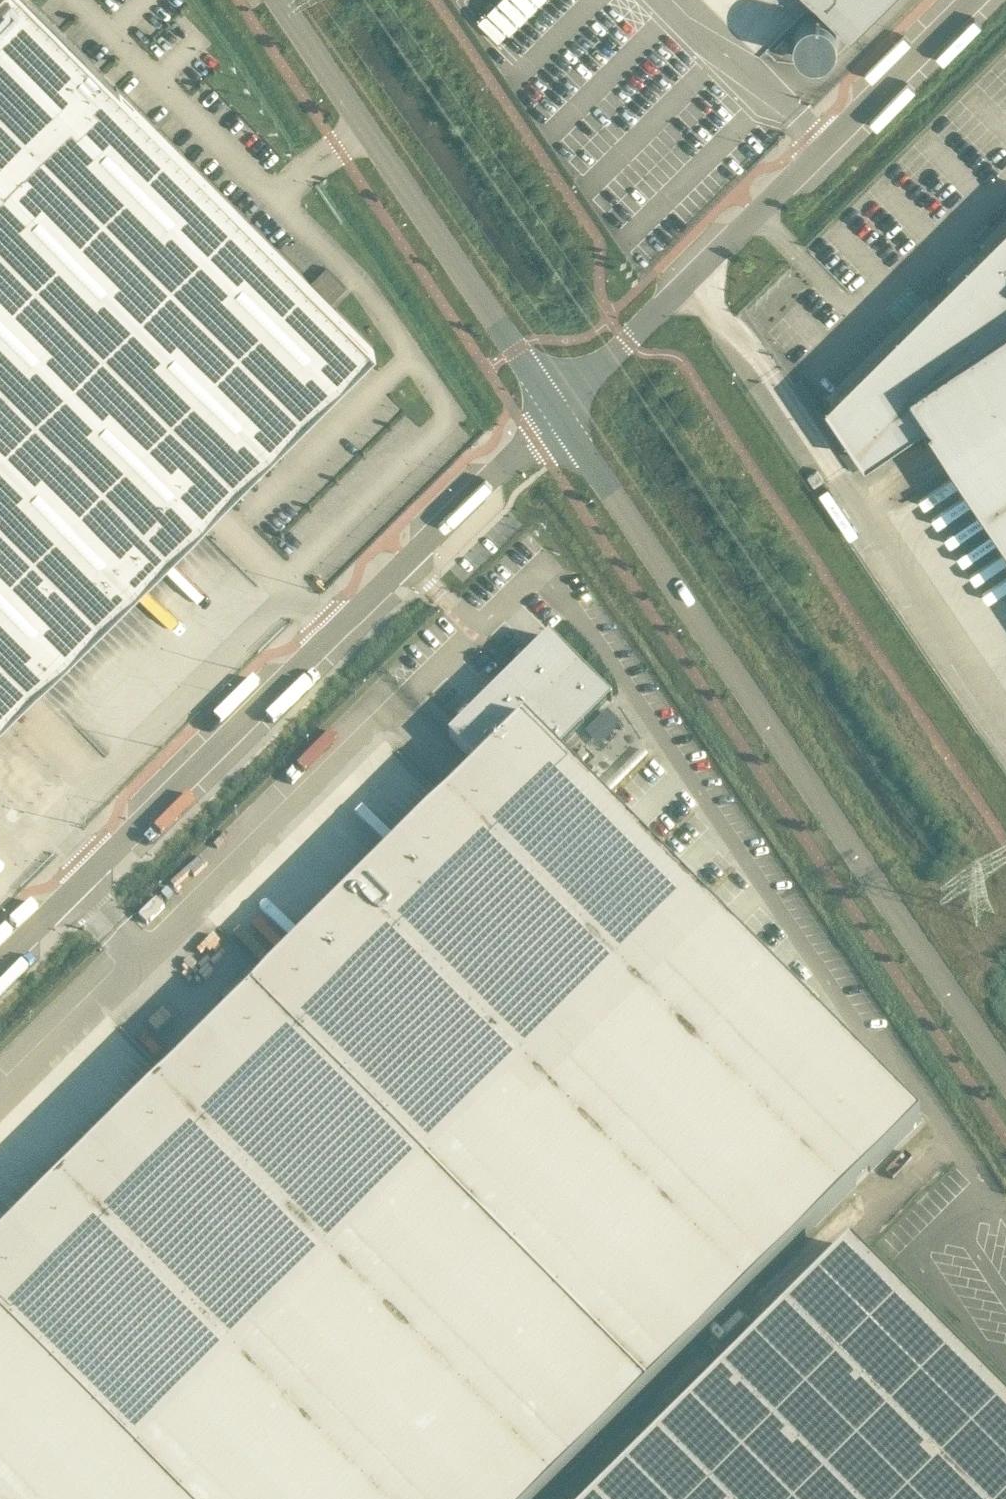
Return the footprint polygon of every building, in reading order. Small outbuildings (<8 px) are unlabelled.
[(373,343),(330,300),(310,280),(32,0),(0,0),(0,713),(373,343)] [(885,0),(818,0),(852,33),(885,0)] [(949,281),(930,299),(840,389),(827,402),(867,460),(918,426),(932,416),(933,417),(929,419),(935,427),(938,425),(1005,525),(1005,224),(949,281)] [(325,265),(310,280),(330,300),(346,285),(325,265)] [(922,1122),(920,1119),(918,1121),(557,758),(613,700),(552,638),(450,738),(481,768),(0,1246),(0,1498),(542,1498),(922,1122)] [(174,894),(168,888),(162,894),(168,900),(174,894)] [(869,1236),(872,1233),(869,1231),(599,1498),(1005,1498),(1005,1374),(869,1236)]
